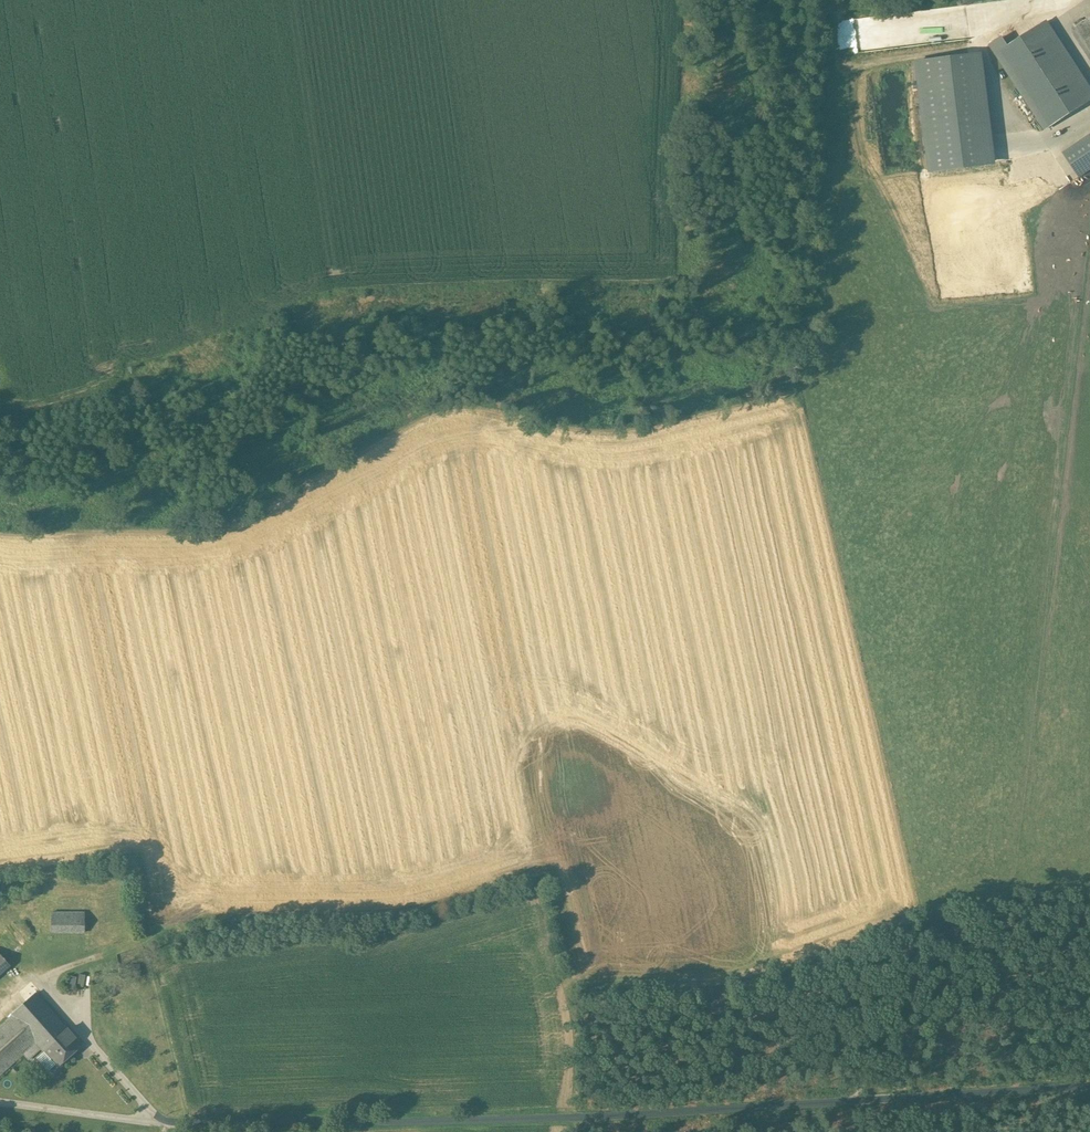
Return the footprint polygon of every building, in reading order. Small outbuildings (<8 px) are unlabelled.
[(1076,27),(1089,49),(1089,17),(1076,27)] [(996,54),(1046,129),(1089,100),(1089,90),(1046,22),(1004,49),(996,54)] [(990,45),(996,54),(1004,49),(998,40),(990,45)] [(982,54),(971,55),(985,165),(995,164),(982,54)] [(971,55),(916,62),(930,172),(985,165),(971,55)] [(1089,169),(1089,136),(1063,153),(1079,176),(1089,169)] [(86,913),(52,913),(52,932),(86,933),(86,913)] [(0,933),(0,953),(6,960),(36,934),(21,916),(0,933)] [(10,966),(6,960),(0,953),(0,975),(10,966)] [(139,965),(119,968),(121,979),(141,976),(139,965)] [(86,975),(80,974),(78,987),(84,988),(86,975)] [(77,977),(71,976),(69,988),(75,990),(77,977)] [(63,1024),(36,993),(12,1014),(13,1016),(39,1045),(63,1024)] [(0,1028),(0,1073),(22,1053),(28,1060),(42,1048),(39,1045),(13,1016),(0,1028)] [(63,1024),(39,1045),(42,1048),(58,1066),(73,1052),(81,1045),(63,1024)]
